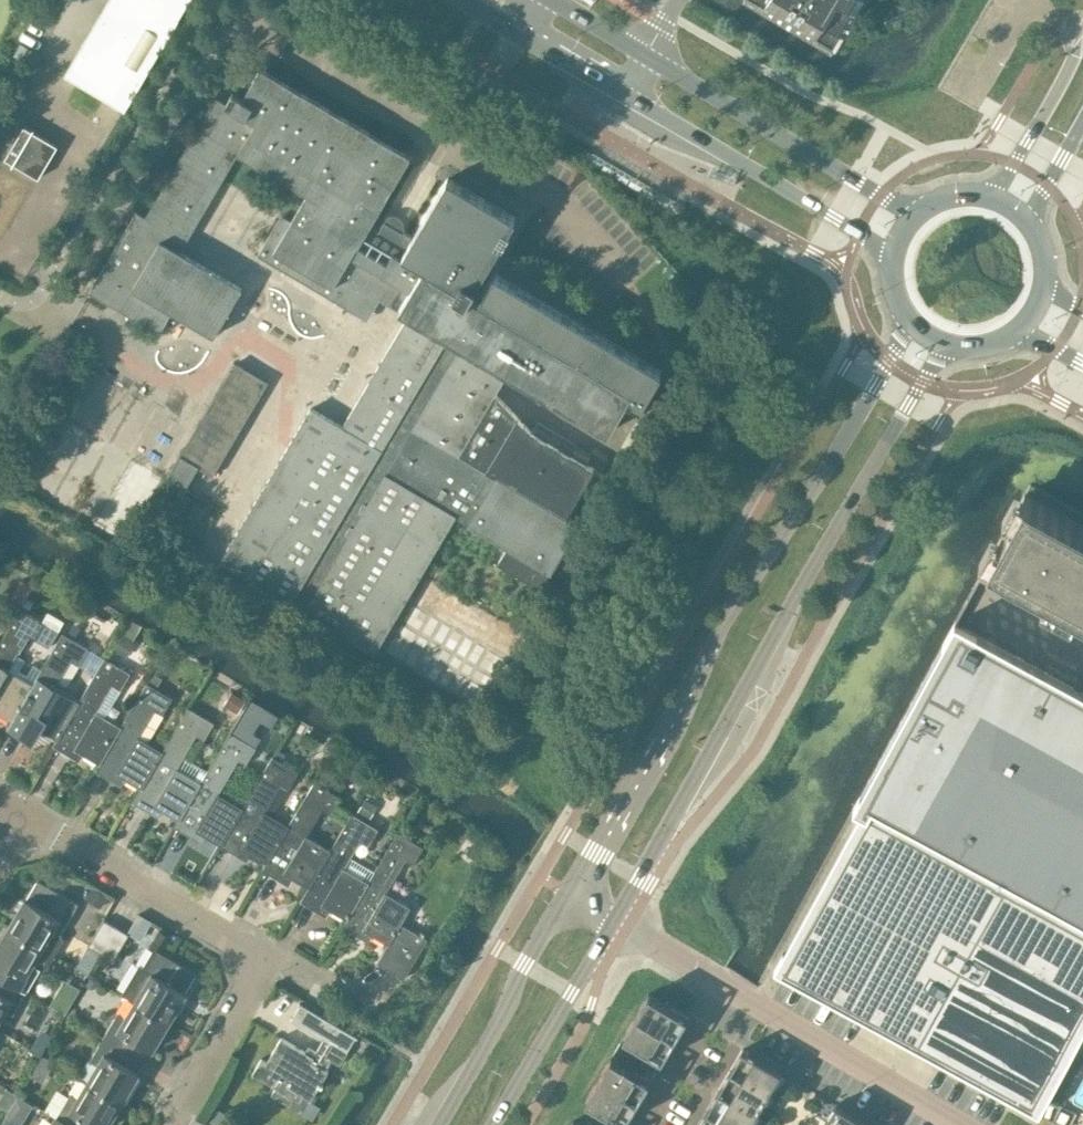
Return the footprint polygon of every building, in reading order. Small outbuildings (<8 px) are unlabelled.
[(126,109),(190,0),(109,0),(66,73),(126,109)] [(803,9),(808,0),(788,0),(803,9)] [(900,30),(918,0),(850,0),(900,30)] [(220,561),(375,652),(456,515),(508,546),(499,563),(540,587),(550,570),(551,571),(580,523),(567,516),(595,468),(532,431),(496,393),(509,371),(609,431),(627,399),(642,408),(663,371),(495,272),(479,299),(471,294),(476,286),(477,286),(517,218),(448,177),(413,237),(385,220),(379,230),(370,225),(411,155),(261,67),(243,98),(233,92),(227,103),(217,97),(147,217),(137,211),(90,291),(160,333),(173,311),(215,335),(243,287),(181,251),(239,153),(308,193),(292,219),(282,213),(258,254),(348,307),(360,287),(399,310),(400,308),(409,313),(343,425),(311,406),(220,561)] [(6,158),(39,177),(58,145),(25,126),(6,158)] [(185,447),(220,468),(274,375),(239,355),(185,447)] [(167,477),(186,488),(200,465),(181,454),(167,477)] [(989,559),(1082,611),(1082,525),(1025,493),(989,559)] [(461,571),(407,663),(451,690),(453,690),(507,598),(461,571)] [(12,720),(34,683),(33,682),(9,668),(29,634),(37,639),(47,622),(21,607),(0,643),(0,713),(12,720)] [(774,968),(1034,1110),(1082,1021),(1082,691),(955,621),(853,808),(865,815),(788,955),(783,952),(774,968)] [(33,723),(57,737),(58,738),(79,701),(79,700),(55,686),(71,659),(79,664),(89,647),(63,632),(33,682),(34,683),(8,727),(25,737),(33,723)] [(75,748),(99,762),(100,762),(121,725),(97,711),(113,684),(121,689),(131,672),(105,656),(79,700),(79,701),(58,738),(57,737),(53,744),(71,755),(75,748)] [(117,773),(141,787),(163,750),(139,736),(155,709),(163,713),(173,697),(147,681),(121,725),(100,762),(99,762),(95,769),(113,780),(117,773)] [(155,805),(179,819),(201,782),(177,767),(197,733),(205,738),(214,721),(189,706),(163,750),(141,787),(133,801),(151,811),(155,805)] [(197,829),(221,844),(243,807),(242,806),(218,792),(239,758),(246,763),(256,746),(231,731),(201,782),(179,819),(175,826),(193,836),(197,829)] [(283,752),(279,759),(296,770),(301,762),(283,752)] [(243,847),(267,861),(267,862),(289,825),(288,824),(264,810),(280,783),(288,788),(298,771),(272,756),(242,806),(243,807),(221,844),(239,854),(243,847)] [(285,872),(308,886),(309,886),(331,849),(330,849),(306,835),(322,808),(330,813),(340,796),(314,780),(288,824),(289,825),(267,862),(267,861),(262,868),(281,879),(285,872)] [(322,904),(346,918),(347,918),(368,882),(367,882),(344,867),(360,840),(368,844),(378,827),(352,812),(330,849),(331,849),(309,886),(308,886),(300,900),(318,911),(322,904)] [(377,961),(404,977),(428,938),(401,922),(411,906),(386,891),(406,857),(414,862),(424,845),(398,830),(367,882),(368,882),(347,918),(346,918),(342,925),(360,935),(364,928),(388,942),(377,961)] [(9,926),(55,953),(63,939),(61,934),(79,903),(38,879),(27,898),(26,897),(9,926)] [(89,944),(101,952),(117,925),(104,918),(89,944)] [(101,952),(114,960),(130,933),(117,925),(101,952)] [(27,990),(41,967),(47,966),(55,953),(9,926),(0,940),(0,975),(27,990)] [(135,1000),(169,1021),(180,1003),(184,1005),(189,997),(185,994),(186,992),(185,992),(197,972),(156,948),(144,968),(140,965),(124,994),(135,1000)] [(6,1009),(13,1014),(27,990),(0,975),(0,1019),(6,1009)] [(52,1001),(65,1009),(73,996),(65,992),(57,994),(52,1001)] [(636,1014),(675,1037),(688,1016),(649,993),(636,1014)] [(104,1036),(145,1060),(151,1049),(153,1049),(169,1021),(135,1000),(125,1017),(118,1013),(104,1036)] [(262,1057),(253,1072),(276,1086),(272,1093),(291,1103),(295,1097),(301,1100),(304,1094),(312,1099),(328,1071),(325,1069),(331,1059),(340,1064),(348,1051),(347,1051),(356,1037),(357,1038),(358,1037),(300,1002),(299,1003),(300,1004),(292,1019),(314,1032),(324,1032),(324,1037),(314,1055),(282,1036),(267,1060),(262,1057)] [(623,1036),(662,1059),(675,1037),(636,1014),(623,1036)] [(88,1080),(122,1101),(139,1072),(138,1071),(145,1060),(104,1036),(90,1059),(97,1064),(88,1080)] [(743,1048),(730,1070),(769,1093),(781,1071),(743,1048)] [(599,1078),(637,1101),(650,1079),(611,1056),(599,1078)] [(730,1070),(718,1090),(756,1114),(769,1093),(730,1070)] [(586,1100),(624,1123),(637,1101),(599,1078),(586,1100)] [(72,1124),(108,1124),(122,1101),(88,1080),(78,1097),(70,1093),(56,1116),(72,1124)] [(705,1111),(729,1124),(750,1124),(756,1114),(718,1090),(705,1111)] [(831,1124),(872,1124),(836,1104),(825,1122),(831,1124)] [(697,1124),(729,1124),(705,1111),(697,1124)] [(56,1116),(51,1124),(72,1124),(56,1116)]
